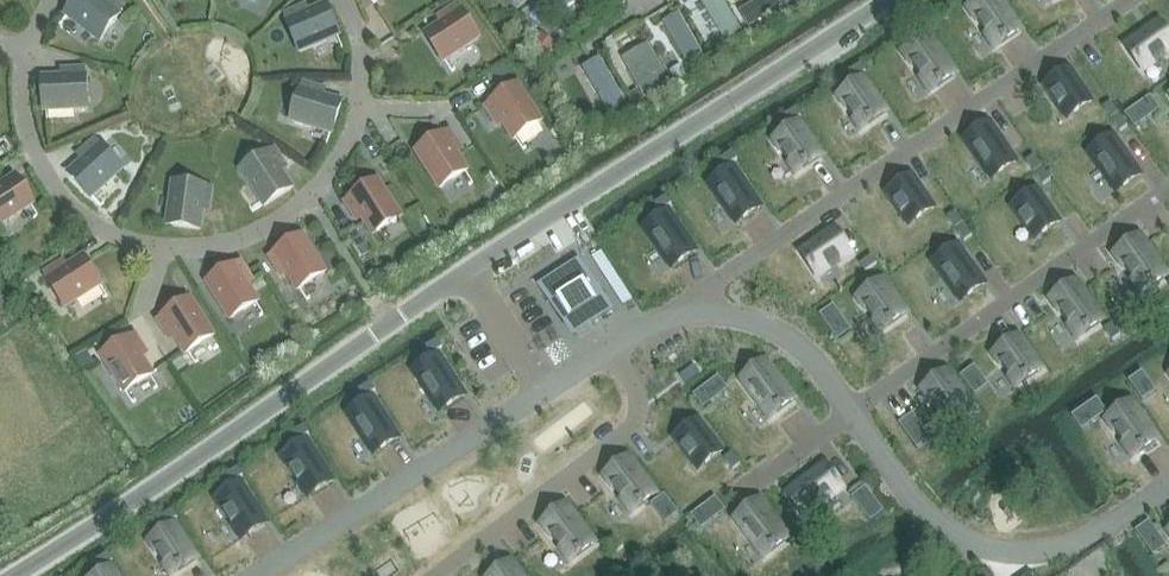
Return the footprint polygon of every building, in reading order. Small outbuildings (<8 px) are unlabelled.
[(66,14),(100,40),(119,15),(122,10),(111,1),(107,6),(99,0),(77,0),(66,14)] [(517,10),(527,0),(508,0),(517,10)] [(702,3),(727,44),(743,34),(722,0),(707,0),(702,3)] [(739,12),(749,29),(770,16),(775,25),(785,18),(780,9),(784,7),(779,0),(757,0),(739,12)] [(969,9),(979,24),(985,33),(995,48),(1003,42),(1020,30),(1000,0),(981,0),(969,9)] [(287,22),(300,52),(339,35),(327,6),(301,17),(299,11),(285,17),(287,22)] [(449,20),(426,35),(443,62),(479,39),(462,12),(458,7),(445,15),(449,20)] [(681,16),(665,25),(687,64),(704,54),(681,16)] [(925,20),(913,28),(914,29),(918,36),(930,28),(926,22),(925,20)] [(1125,46),(1138,63),(1143,71),(1154,63),(1168,52),(1168,39),(1158,23),(1125,46)] [(929,36),(904,53),(930,91),(955,74),(929,36)] [(536,50),(534,54),(542,58),(546,61),(554,47),(542,40),(536,50)] [(715,41),(704,47),(710,57),(720,51),(715,41)] [(647,45),(622,59),(646,100),(671,85),(647,45)] [(860,64),(848,72),(849,73),(853,80),(865,72),(860,65),(860,64)] [(502,65),(488,74),(495,85),(509,76),(502,65)] [(602,65),(587,74),(612,114),(627,105),(602,65)] [(680,66),(670,71),(677,83),(686,77),(680,66)] [(1069,69),(1044,86),(1059,108),(1067,103),(1074,114),(1091,102),(1069,69)] [(85,77),(85,70),(70,71),(70,77),(43,79),(44,111),(87,108),(85,77)] [(864,80),(839,97),(854,119),(861,129),(886,112),(864,80)] [(291,121),(332,133),(341,103),(315,95),(317,89),(302,84),(291,121)] [(499,116),(514,139),(541,122),(517,86),(491,104),(486,107),(494,119),(499,116)] [(635,90),(626,96),(633,108),(642,102),(635,90)] [(1108,104),(1102,108),(1110,119),(1115,116),(1118,114),(1110,103),(1108,104)] [(795,108),(783,116),(784,118),(789,124),(800,116),(796,110),(795,108)] [(591,110),(580,117),(587,129),(598,122),(591,110)] [(1119,115),(1111,120),(1119,132),(1127,126),(1119,115)] [(990,123),(964,140),(991,179),(1016,162),(990,123)] [(799,124),(774,141),(783,155),(789,163),(796,174),(800,171),(821,156),(799,124)] [(457,144),(449,132),(444,135),(417,152),(440,188),(467,171),(452,147),(457,144)] [(1113,136),(1088,154),(1105,177),(1116,192),(1123,187),(1141,175),(1113,136)] [(100,146),(96,141),(85,151),(89,156),(69,175),(90,198),(122,169),(100,146)] [(268,153),(241,170),(264,206),(291,189),(276,165),(281,162),(273,150),(268,153)] [(731,152),(719,160),(720,161),(725,167),(737,159),(732,153),(731,152)] [(1033,156),(1025,161),(1034,173),(1041,167),(1033,156)] [(734,168),(709,185),(735,224),(761,207),(734,168)] [(1042,168),(1034,174),(1043,185),(1050,180),(1042,168)] [(912,176),(886,193),(909,226),(934,208),(912,176)] [(30,203),(13,177),(12,177),(0,185),(0,223),(30,203)] [(359,211),(374,234),(400,217),(378,181),(351,198),(346,202),(353,214),(359,211)] [(168,226),(199,230),(203,202),(209,203),(211,189),(205,188),(205,187),(173,183),(168,226)] [(1037,190),(1011,207),(1027,229),(1035,224),(1042,234),(1059,222),(1037,190)] [(665,197),(654,204),(655,206),(659,212),(671,204),(666,198),(665,197)] [(667,213),(644,229),(670,268),(695,250),(669,212),(667,213)] [(954,212),(947,217),(955,229),(963,223),(954,212)] [(963,224),(956,230),(964,241),(971,236),(963,224)] [(833,229),(801,252),(818,277),(850,254),(833,229)] [(270,258),(278,270),(283,267),(298,290),(325,273),(302,237),(275,254),(270,258)] [(1140,237),(1115,255),(1143,294),(1167,276),(1140,237)] [(958,246),(933,263),(960,302),(985,284),(958,246)] [(602,254),(592,260),(621,308),(631,302),(602,254)] [(871,256),(859,264),(864,272),(876,263),(871,256)] [(44,275),(65,307),(101,284),(86,261),(83,257),(60,272),(57,267),(44,275)] [(578,259),(536,286),(538,287),(539,287),(555,312),(558,310),(571,330),(589,318),(591,321),(590,322),(591,323),(612,310),(610,308),(609,309),(607,306),(578,261),(579,260),(578,259)] [(248,275),(240,263),(208,283),(231,319),(257,302),(243,279),(248,275)] [(883,281),(858,299),(880,331),(881,331),(882,331),(906,314),(883,281)] [(1076,283),(1051,300),(1074,333),(1078,338),(1103,321),(1076,283)] [(213,336),(190,300),(163,317),(158,321),(166,333),(171,330),(186,353),(213,336)] [(833,305),(819,315),(836,339),(850,330),(833,305)] [(1112,324),(1104,330),(1112,341),(1120,336),(1112,324)] [(142,348),(134,335),(129,339),(129,338),(102,355),(125,391),(152,375),(142,359),(137,351),(142,348)] [(1018,337),(993,355),(1016,387),(1041,370),(1018,337)] [(438,340),(426,347),(431,355),(443,348),(438,340)] [(75,359),(83,371),(87,369),(94,365),(86,352),(78,357),(75,359)] [(673,353),(667,358),(671,363),(677,359),(673,353)] [(425,364),(413,372),(421,385),(438,412),(446,407),(463,395),(464,395),(445,365),(439,356),(430,361),(425,364)] [(180,358),(169,364),(176,375),(186,368),(180,358)] [(766,362),(741,381),(753,396),(759,404),(770,418),(794,400),(766,362)] [(973,365),(960,375),(974,394),(987,385),(973,365)] [(693,366),(678,377),(684,384),(698,374),(693,366)] [(1142,372),(1128,382),(1133,388),(1147,379),(1142,372)] [(947,373),(922,390),(948,427),(973,410),(947,373)] [(717,376),(692,395),(703,408),(727,389),(725,387),(717,376)] [(371,383),(359,391),(364,399),(376,391),(371,383)] [(349,413),(347,414),(372,454),(375,452),(399,437),(373,398),(349,413)] [(1097,399),(1071,417),(1081,430),(1106,413),(1097,399)] [(1131,403),(1106,421),(1132,457),(1157,440),(1131,403)] [(911,414),(898,423),(916,448),(930,439),(911,414)] [(698,420),(674,439),(690,460),(698,454),(705,464),(722,451),(698,420)] [(304,426),(292,434),(297,441),(309,434),(304,426)] [(301,444),(281,457),(307,496),(332,480),(307,440),(301,444)] [(731,453),(723,459),(732,470),(740,464),(731,453)] [(629,458),(604,477),(621,499),(632,513),(656,494),(629,458)] [(824,465),(787,494),(805,518),(843,490),(824,465)] [(238,468),(226,476),(231,484),(243,476),(238,468)] [(238,484),(215,499),(241,539),(266,522),(247,492),(241,483),(238,484)] [(863,487),(851,497),(870,522),(883,512),(863,487)] [(662,494),(650,504),(665,523),(678,513),(662,494)] [(714,497),(690,516),(700,529),(725,510),(714,497)] [(760,501),(736,520),(764,557),(772,552),(788,539),(766,510),(760,501)] [(566,506),(542,524),(571,562),(594,543),(588,535),(566,506)] [(172,510),(160,518),(165,526),(177,518),(172,510)] [(1141,526),(1134,531),(1135,532),(1152,556),(1153,555),(1166,546),(1148,521),(1141,526)] [(175,526),(150,542),(171,575),(197,559),(175,526)] [(614,536),(606,542),(615,553),(623,547),(614,536)] [(106,553),(94,560),(100,568),(111,561),(106,553)] [(493,575),(521,575),(511,563),(493,575)]
